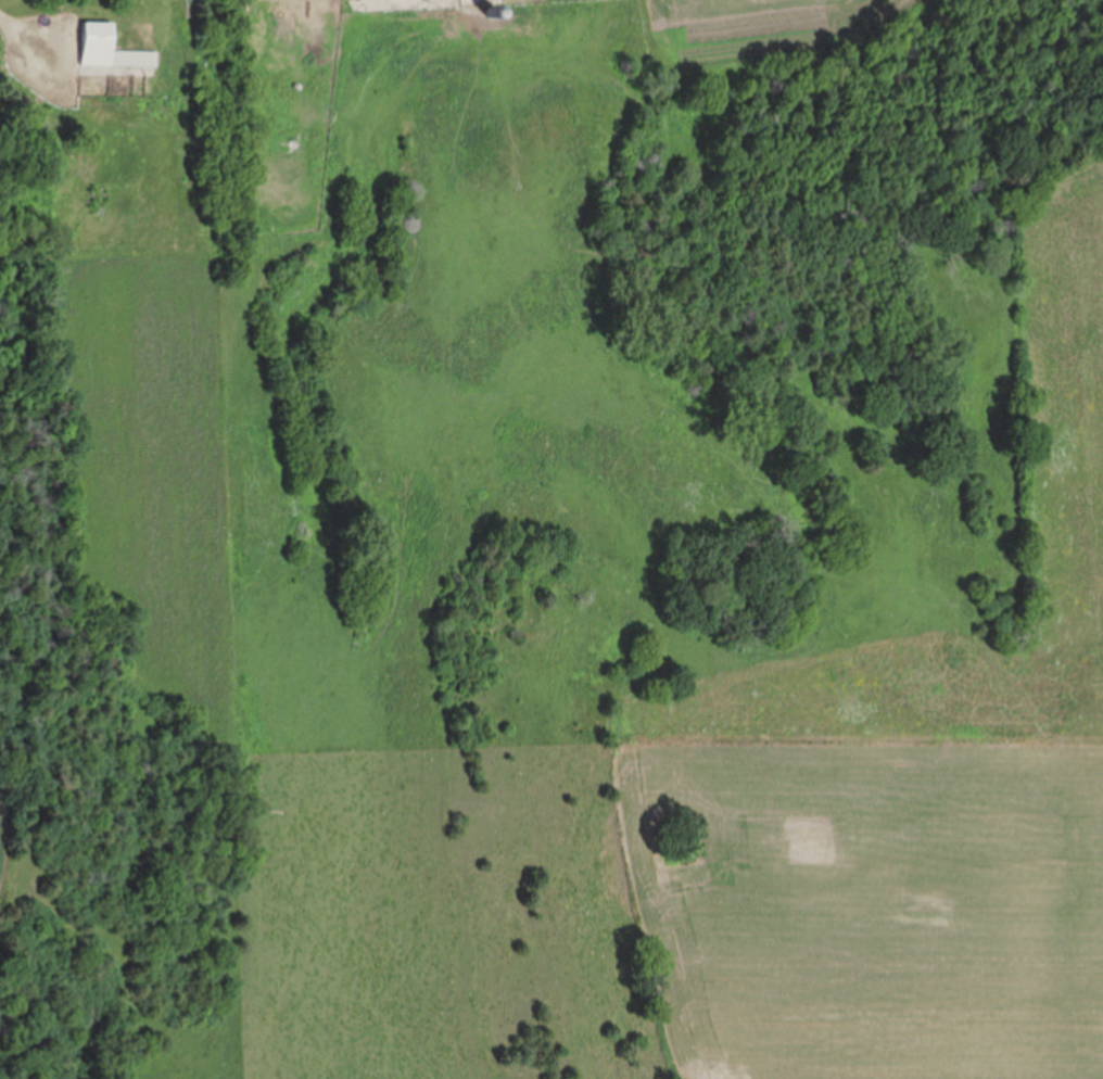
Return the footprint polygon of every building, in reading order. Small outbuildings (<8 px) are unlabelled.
[(158,52),(114,51),(115,23),(85,23),(85,66),(158,67),(158,52)]
